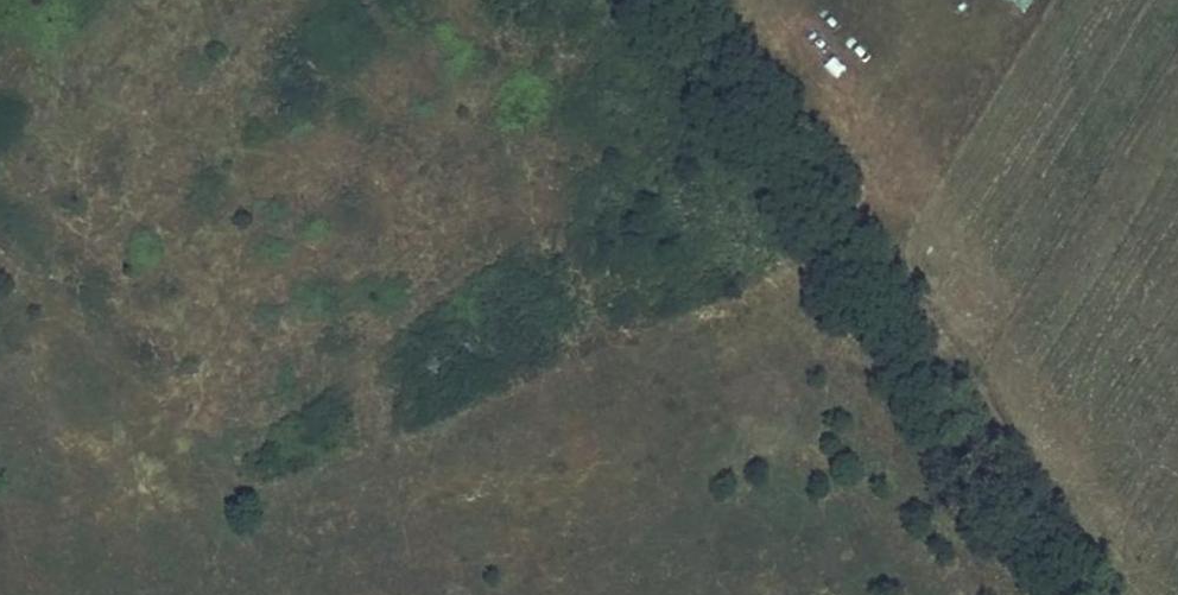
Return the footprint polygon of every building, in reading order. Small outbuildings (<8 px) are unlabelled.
[(1024,9),(1029,0),(1006,0),(1024,9)]
